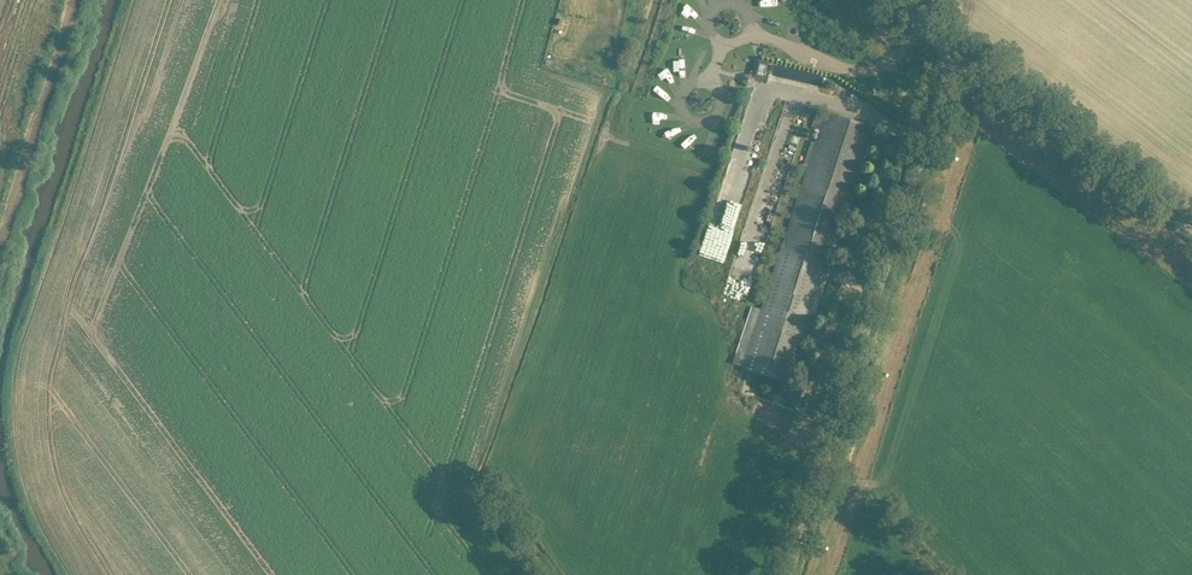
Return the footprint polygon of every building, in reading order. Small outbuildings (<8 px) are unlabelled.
[(767,66),(759,64),(756,76),(764,78),(767,66)] [(744,77),(742,83),(746,87),(752,86),(755,81),(751,76),(744,77)] [(791,385),(810,328),(874,129),(826,113),(742,369),(791,385)]
